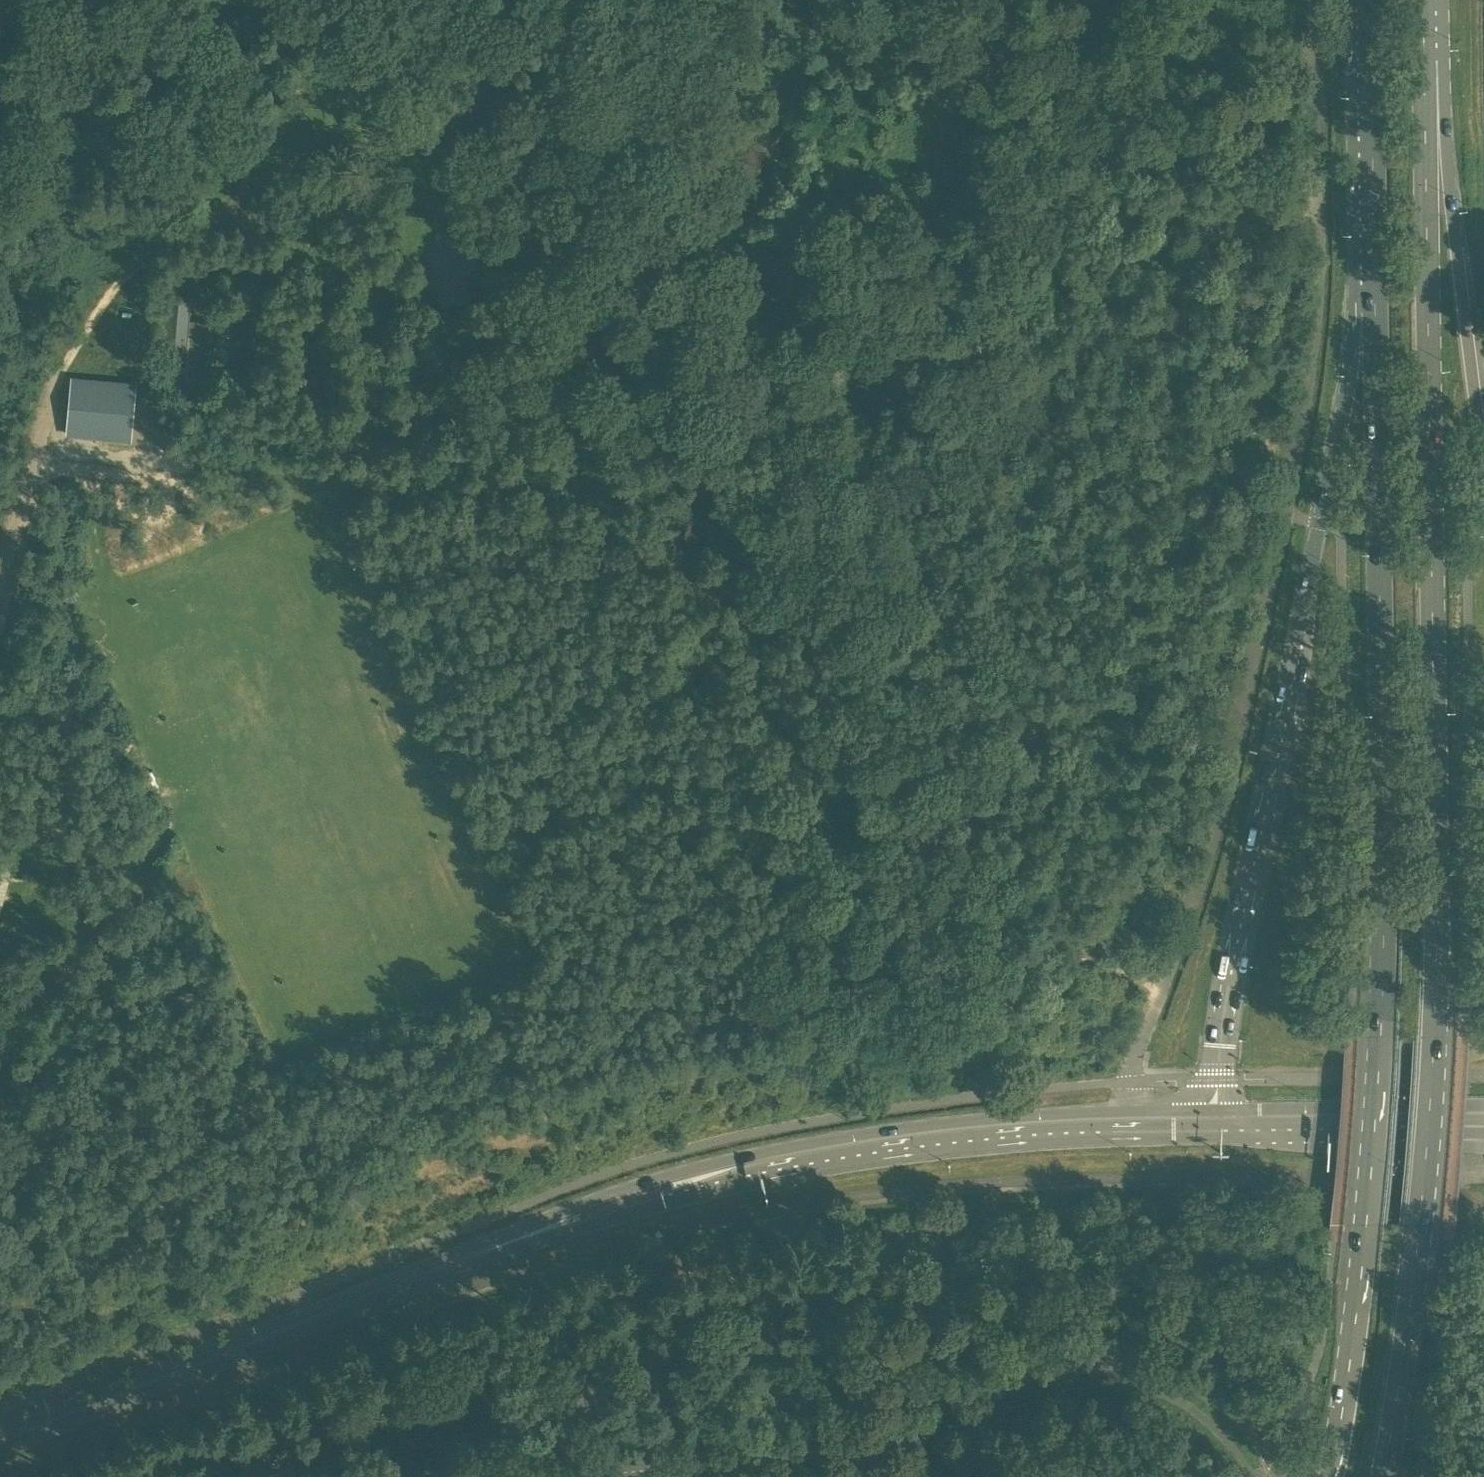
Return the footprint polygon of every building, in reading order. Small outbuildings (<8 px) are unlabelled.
[(190,295),(167,293),(165,324),(188,326),(190,295)] [(165,324),(162,355),(185,357),(188,326),(165,324)] [(162,355),(160,386),(183,388),(185,357),(162,355)] [(68,433),(103,436),(104,421),(132,423),(135,384),(72,379),(68,433)] [(1072,1334),(1087,1334),(1087,1324),(1071,1325),(1072,1334)]
